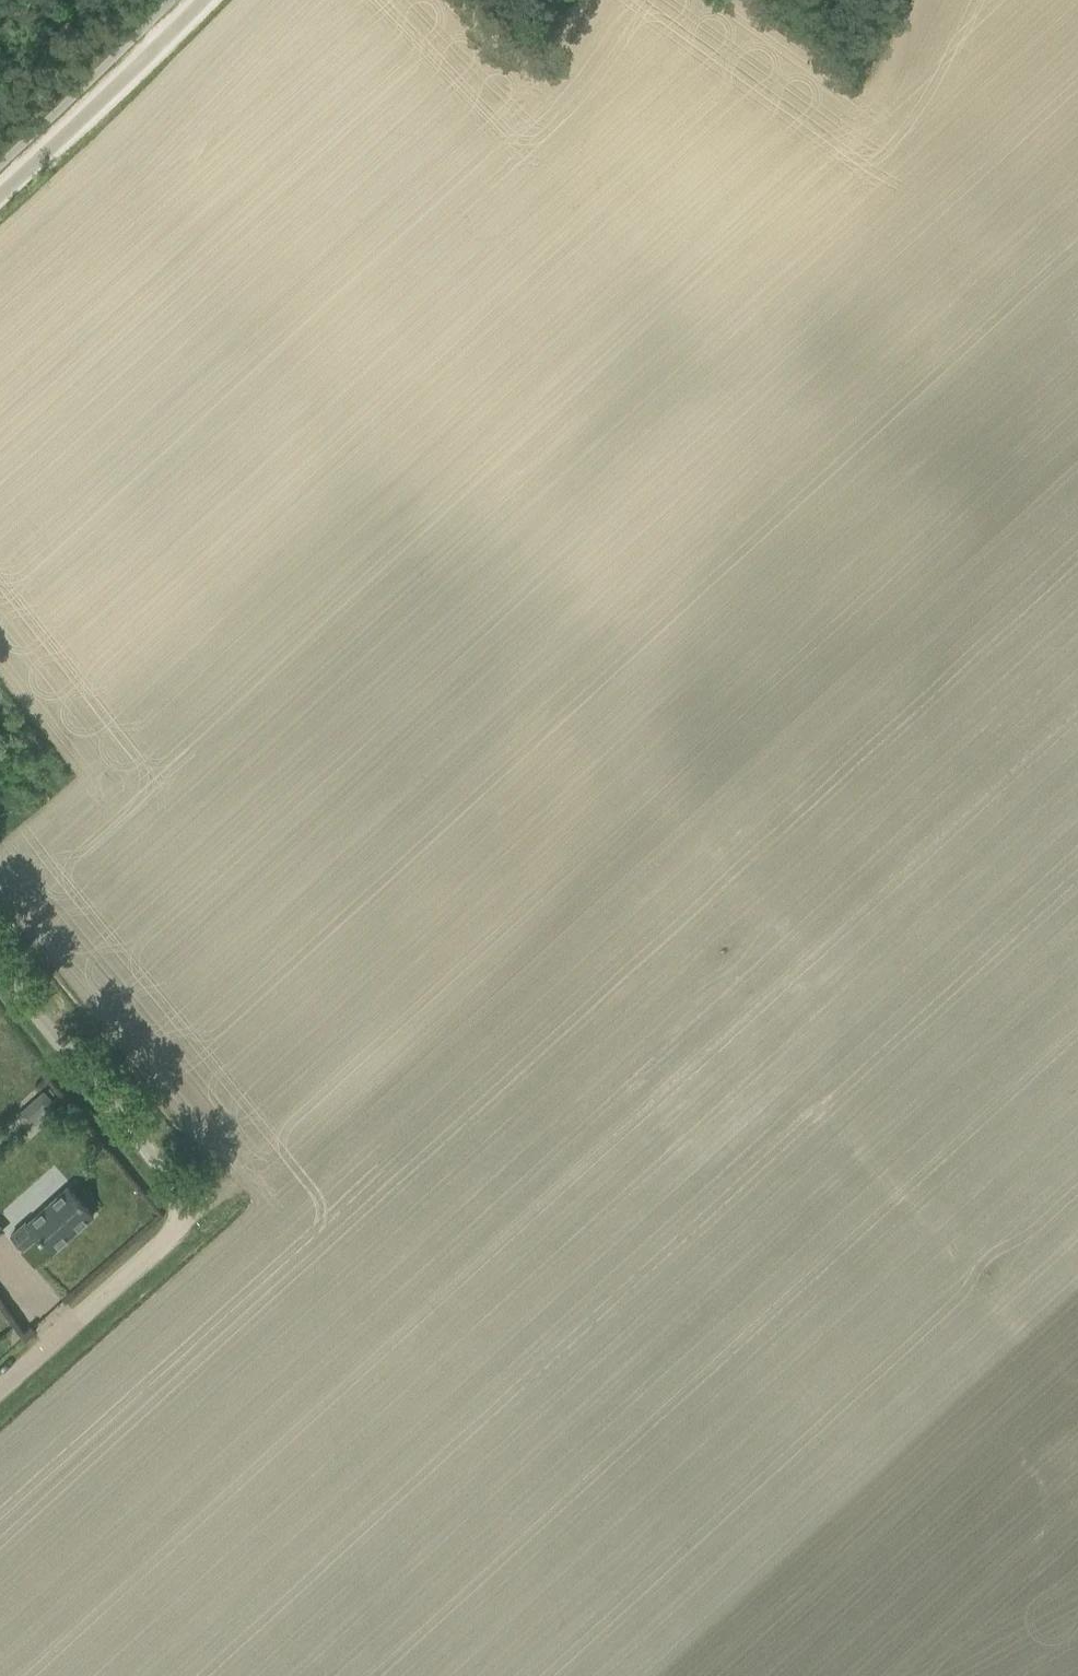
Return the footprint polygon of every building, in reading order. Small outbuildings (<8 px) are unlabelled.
[(19,1114),(31,1127),(55,1105),(43,1092),(19,1114)] [(10,1236),(22,1249),(36,1236),(51,1252),(93,1215),(68,1186),(27,1223),(26,1221),(10,1236)] [(56,1319),(71,1310),(65,1300),(50,1310),(56,1319)]
